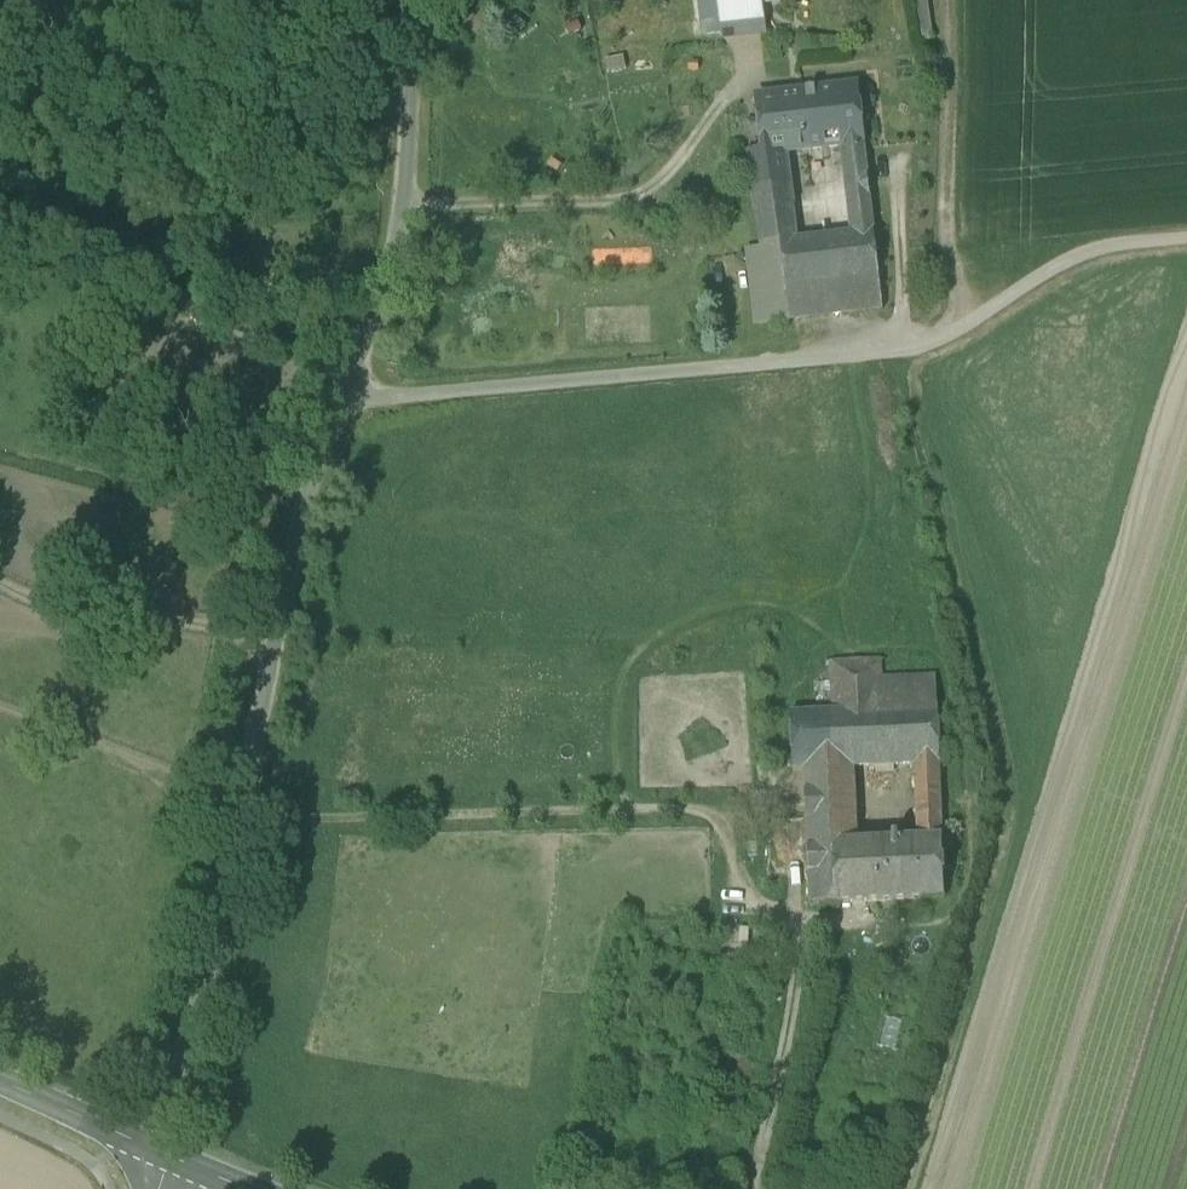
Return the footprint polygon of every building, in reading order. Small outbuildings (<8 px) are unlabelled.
[(718,0),(713,0),(700,2),(704,36),(722,34),(718,0)] [(722,34),(722,39),(764,34),(759,0),(718,0),(722,34)] [(856,87),(801,93),(808,150),(843,146),(863,144),(856,87)] [(801,93),(757,98),(763,154),(749,155),(756,210),(792,206),(785,153),(808,150),(801,93)] [(863,144),(843,146),(848,181),(867,178),(863,144)] [(867,178),(848,181),(848,199),(853,234),(874,231),(867,178)] [(792,206),(756,210),(761,248),(780,245),(780,243),(779,243),(797,241),(792,206)] [(797,241),(780,243),(780,245),(788,313),(882,302),(874,231),(853,234),(797,241)] [(761,248),(750,249),(760,325),(789,322),(788,313),(780,245),(761,248)] [(881,662),(832,664),(834,713),(883,710),(882,681),(881,662)] [(834,713),(790,715),(793,771),(853,769),(916,766),(940,765),(938,708),(937,708),(936,679),(882,681),(883,710),(834,713)] [(940,765),(916,766),(917,793),(941,792),(940,765)] [(853,769),(804,771),(806,799),(855,796),(853,769)] [(941,792),(917,793),(918,840),(942,839),(941,792)] [(855,796),(806,799),(811,905),(881,902),(879,842),(870,843),(869,827),(856,827),(855,796)] [(918,840),(879,842),(881,902),(945,898),(942,839),(918,840)]
